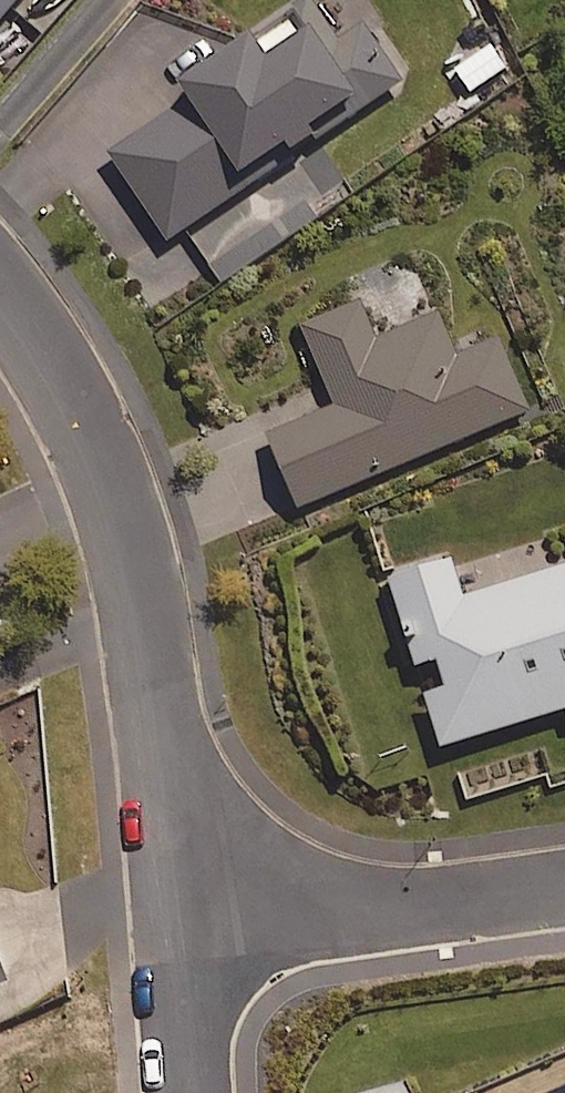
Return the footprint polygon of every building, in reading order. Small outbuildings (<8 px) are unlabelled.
[(24,0),(0,0),(0,28),(24,0)] [(337,47),(311,9),(183,95),(189,104),(111,157),(171,245),(403,88),(363,29),(337,47)] [(490,48),(455,72),(472,96),(507,72),(490,48)] [(305,202),(207,269),(220,289),(318,222),(305,202)] [(379,345),(363,308),(306,332),(339,411),(270,440),(301,512),(529,415),(499,345),(458,363),(439,319),(379,345)] [(443,755),(564,716),(564,574),(465,606),(453,566),(389,586),(443,755)] [(10,989),(0,961),(0,992),(10,989)]
